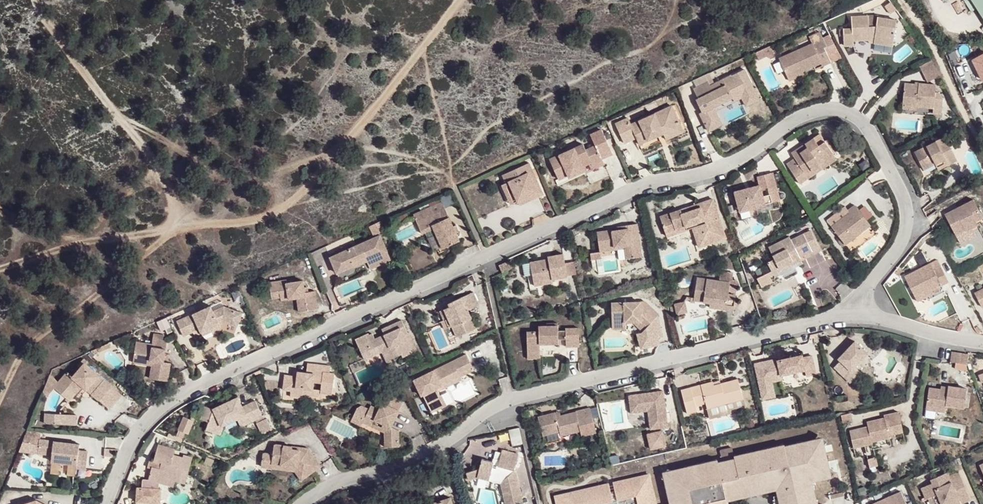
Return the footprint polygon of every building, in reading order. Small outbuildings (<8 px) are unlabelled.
[(982,14),(982,0),(974,0),(982,14)] [(853,36),(868,35),(868,30),(875,30),(874,34),(874,39),(893,42),(897,17),(877,14),(876,22),(868,23),(867,12),(851,14),(852,26),(843,26),(845,42),(854,41),(853,36)] [(818,31),(807,36),(810,42),(813,50),(822,46),(825,45),(818,31)] [(777,57),(786,77),(802,70),(820,62),(821,65),(829,62),(822,46),(813,50),(810,42),(777,57)] [(763,47),(754,51),(757,58),(766,55),(763,47)] [(710,83),(708,80),(693,87),(696,97),(693,98),(697,106),(703,104),(705,108),(699,110),(698,110),(702,121),(716,115),(712,105),(731,96),(740,92),(742,96),(746,104),(758,99),(743,67),(710,83)] [(802,70),(786,77),(787,81),(804,73),(802,70)] [(917,104),(918,95),(921,80),(918,80),(918,82),(904,82),(903,103),(917,104)] [(921,80),(918,95),(917,104),(919,104),(930,104),(931,96),(934,81),(921,80)] [(935,81),(934,81),(931,96),(930,104),(934,104),(934,110),(942,110),(942,95),(935,95),(935,81)] [(670,104),(660,108),(662,113),(673,108),(670,104)] [(626,117),(615,122),(623,140),(634,135),(636,138),(645,133),(648,138),(662,131),(680,122),(673,108),(662,113),(660,108),(629,123),(626,117)] [(719,122),(716,115),(702,121),(705,128),(719,122)] [(683,128),(680,122),(662,131),(665,137),(683,128)] [(565,170),(581,164),(587,161),(588,164),(598,159),(597,156),(609,150),(599,128),(587,134),(593,144),(582,148),(580,143),(569,148),(572,157),(561,161),(558,153),(548,158),(556,177),(566,173),(565,170)] [(818,132),(803,141),(806,146),(799,151),(799,149),(791,155),(793,156),(786,161),(795,175),(816,160),(818,163),(833,153),(818,132)] [(638,142),(648,138),(645,133),(636,138),(638,142)] [(922,148),(920,159),(925,167),(936,162),(945,157),(948,163),(958,158),(945,134),(923,146),(922,148)] [(806,146),(803,141),(789,151),(791,155),(799,149),(799,151),(806,146)] [(569,148),(558,153),(561,161),(572,157),(569,148)] [(835,156),(833,153),(818,163),(816,160),(795,175),(799,181),(835,156)] [(945,157),(936,162),(939,167),(948,163),(945,157)] [(587,161),(581,164),(583,169),(584,172),(600,164),(598,159),(588,164),(587,161)] [(528,199),(536,195),(526,173),(531,171),(527,162),(500,175),(504,183),(508,181),(516,200),(526,196),(528,199)] [(583,169),(581,164),(565,170),(566,173),(567,175),(583,169)] [(526,173),(536,195),(541,193),(531,171),(526,173)] [(764,203),(763,202),(761,195),(759,189),(766,187),(768,194),(777,191),(771,171),(755,175),(758,184),(733,191),(739,210),(764,203)] [(508,181),(504,183),(500,185),(508,203),(518,204),(528,199),(526,196),(516,200),(508,181)] [(955,232),(965,227),(963,225),(976,218),(982,215),(973,197),(945,212),(955,232)] [(699,232),(702,244),(723,237),(710,198),(697,203),(698,207),(687,211),(679,213),(678,209),(658,215),(665,235),(689,228),(699,223),(702,231),(699,232)] [(437,211),(440,218),(446,216),(440,201),(434,203),(437,211)] [(412,213),(415,221),(437,211),(434,203),(412,213)] [(827,221),(845,244),(870,226),(853,205),(847,211),(845,207),(827,221)] [(456,240),(453,231),(450,225),(446,216),(440,218),(437,211),(415,221),(420,232),(432,227),(441,247),(456,240)] [(963,225),(965,227),(966,229),(979,222),(976,218),(963,225)] [(595,231),(596,248),(622,245),(622,248),(624,258),(640,256),(635,222),(623,224),(623,229),(610,230),(610,229),(602,229),(602,230),(595,231)] [(696,246),(702,244),(699,232),(702,231),(699,223),(689,228),(696,246)] [(980,232),(969,238),(978,254),(982,251),(982,238),(980,232)] [(795,237),(797,242),(801,250),(803,255),(812,250),(820,246),(814,233),(805,237),(804,233),(795,237)] [(334,271),(351,264),(349,259),(361,254),(362,259),(366,267),(387,258),(377,234),(327,256),(334,271)] [(796,252),(793,244),(789,237),(768,247),(773,258),(766,262),(772,273),(780,270),(778,267),(792,260),(793,263),(800,259),(796,252)] [(596,248),(587,249),(588,258),(598,257),(597,251),(596,248)] [(349,259),(351,264),(362,259),(361,254),(349,259)] [(526,264),(529,283),(549,279),(563,277),(560,255),(544,257),(544,260),(526,264)] [(509,267),(506,260),(496,265),(499,272),(509,267)] [(780,270),(793,263),(792,260),(778,267),(780,270)] [(939,283),(940,286),(948,282),(940,267),(934,270),(930,264),(904,276),(913,295),(939,283)] [(771,280),(766,271),(755,276),(757,282),(753,284),(755,287),(758,286),(771,280)] [(691,301),(707,303),(724,306),(723,310),(731,311),(734,295),(726,294),(726,291),(734,292),(736,281),(727,280),(727,282),(695,278),(691,301)] [(283,279),(266,281),(267,292),(276,291),(276,297),(276,300),(293,298),(294,304),(303,304),(304,311),(314,309),(311,290),(305,291),(301,292),(300,287),(299,280),(284,282),(283,279)] [(931,291),(940,286),(939,283),(913,295),(917,302),(933,294),(931,291)] [(447,320),(450,328),(455,338),(474,330),(465,311),(476,306),(470,293),(450,302),(452,306),(447,308),(437,312),(442,322),(447,320)] [(610,326),(623,326),(624,322),(631,323),(641,333),(657,316),(643,302),(610,303),(610,326)] [(674,308),(667,309),(668,313),(675,311),(676,316),(685,313),(683,303),(673,305),(674,308)] [(295,312),(304,311),(303,304),(294,304),(295,312)] [(204,330),(215,324),(221,322),(233,326),(237,312),(220,306),(210,311),(208,307),(190,315),(196,327),(201,324),(204,330)] [(188,330),(196,327),(190,315),(183,318),(188,330)] [(188,330),(183,318),(174,322),(180,336),(189,333),(188,330)] [(382,350),(386,359),(397,355),(399,358),(408,354),(400,335),(403,334),(398,322),(384,328),(386,332),(379,335),(363,343),(368,356),(378,351),(382,350)] [(217,328),(215,324),(204,330),(201,324),(196,327),(199,336),(217,328)] [(525,353),(538,353),(538,346),(556,344),(556,341),(564,341),(563,347),(576,347),(576,330),(563,330),(563,332),(555,333),(555,324),(545,324),(544,328),(537,328),(537,333),(524,334),(525,353)] [(130,343),(127,359),(148,362),(147,366),(145,379),(163,381),(165,363),(159,362),(162,341),(158,341),(159,336),(149,334),(147,345),(130,343)] [(835,366),(840,371),(849,357),(859,342),(856,339),(838,356),(841,360),(835,366)] [(849,357),(840,371),(844,376),(845,376),(855,365),(865,356),(868,350),(859,342),(849,357)] [(361,359),(368,356),(363,343),(355,346),(361,359)] [(102,345),(91,350),(92,354),(103,349),(102,345)] [(382,361),(386,359),(382,350),(378,351),(382,361)] [(955,351),(953,361),(969,363),(971,354),(955,351)] [(803,353),(779,358),(782,374),(806,369),(807,375),(817,373),(813,354),(804,356),(803,353)] [(456,372),(470,365),(465,354),(412,379),(420,396),(421,395),(430,413),(445,406),(439,395),(438,395),(435,390),(434,387),(458,375),(456,372)] [(63,372),(54,383),(69,396),(78,386),(82,390),(86,387),(90,391),(87,394),(106,409),(118,395),(80,363),(68,377),(63,372)] [(318,384),(317,393),(328,395),(331,374),(327,373),(329,367),(306,363),(304,374),(296,372),(294,381),(289,380),(287,391),(285,396),(298,399),(299,393),(300,389),(309,390),(310,383),(318,384)] [(472,369),(470,365),(456,372),(458,375),(472,369)] [(845,376),(849,380),(852,376),(857,367),(855,365),(845,376)] [(849,380),(850,381),(861,370),(857,367),(852,376),(849,380)] [(810,387),(807,375),(806,369),(782,374),(786,392),(810,387)] [(294,381),(296,372),(290,371),(289,377),(283,375),(280,389),(287,391),(289,380),(294,381)] [(434,387),(435,390),(460,378),(458,375),(434,387)] [(65,400),(69,396),(54,383),(47,376),(39,394),(43,397),(51,388),(65,400)] [(713,380),(691,385),(682,387),(687,411),(697,408),(696,404),(706,402),(707,406),(719,403),(718,399),(726,398),(727,401),(742,398),(737,378),(721,382),(722,385),(714,387),(714,384),(713,380)] [(317,396),(317,393),(318,384),(310,383),(309,390),(300,389),(299,393),(317,396)] [(74,400),(82,390),(78,386),(69,396),(74,400)] [(949,391),(941,390),(930,389),(927,406),(947,408),(947,406),(965,408),(967,388),(949,386),(949,388),(949,391)] [(651,427),(670,424),(665,389),(630,394),(632,412),(649,410),(651,427)] [(383,442),(397,441),(396,430),(387,426),(398,402),(383,395),(377,409),(368,405),(360,423),(369,427),(370,424),(372,420),(382,424),(380,428),(381,433),(382,433),(383,442)] [(244,417),(247,424),(259,419),(252,403),(240,408),(236,398),(211,409),(204,406),(199,418),(206,422),(203,429),(211,432),(215,423),(218,424),(220,427),(235,421),(244,417)] [(362,419),(366,409),(359,407),(354,409),(352,414),(362,419)] [(537,416),(541,434),(558,430),(560,436),(580,432),(579,427),(594,424),(590,407),(573,411),(574,413),(560,415),(555,416),(554,412),(537,416)] [(870,428),(851,432),(855,450),(875,444),(875,442),(893,438),(892,436),(911,432),(905,412),(886,416),(887,419),(869,423),(870,428)] [(72,415),(41,414),(40,424),(71,426),(72,415)] [(362,419),(352,414),(348,422),(358,427),(360,423),(362,419)] [(178,432),(189,435),(194,421),(182,417),(178,432)] [(239,428),(247,424),(244,417),(235,421),(239,428)] [(264,420),(255,424),(260,435),(272,430),(267,420),(264,420)] [(215,423),(211,432),(217,434),(220,427),(218,424),(215,423)] [(369,427),(381,433),(380,428),(370,424),(369,427)] [(519,427),(508,429),(512,445),(523,443),(519,427)] [(665,428),(647,432),(650,448),(667,444),(665,428)] [(35,441),(36,431),(25,430),(14,459),(46,464),(47,458),(33,456),(35,441)] [(558,430),(541,434),(542,443),(560,439),(560,436),(558,430)] [(812,490),(810,482),(813,482),(823,479),(825,481),(828,483),(836,473),(829,470),(827,459),(824,446),(827,442),(817,435),(816,438),(815,439),(784,446),(783,444),(734,455),(734,458),(717,462),(716,459),(682,466),(683,470),(679,471),(679,469),(671,471),(666,468),(660,477),(666,482),(667,489),(670,488),(671,491),(664,493),(666,503),(726,503),(726,501),(776,491),(777,496),(773,497),(774,503),(815,503),(812,490)] [(83,461),(74,460),(71,459),(71,462),(68,461),(70,446),(35,441),(33,456),(47,458),(46,464),(45,470),(69,473),(69,477),(80,478),(83,461)] [(145,481),(155,483),(165,477),(172,478),(184,481),(190,458),(182,456),(181,459),(171,456),(172,450),(154,445),(150,458),(148,470),(145,481)] [(270,446),(269,455),(268,463),(294,467),(302,477),(318,467),(305,449),(274,445),(270,446)] [(468,479),(477,476),(501,483),(506,503),(518,503),(522,503),(514,468),(518,453),(502,449),(501,452),(498,462),(482,458),(479,468),(466,472),(468,479)] [(501,452),(495,451),(493,461),(498,462),(501,452)] [(268,463),(269,455),(258,452),(256,467),(290,472),(297,481),(302,477),(294,467),(268,463)] [(878,458),(870,460),(872,469),(880,467),(878,458)] [(650,474),(552,495),(554,503),(657,503),(650,474)] [(969,495),(960,474),(951,478),(949,474),(932,481),(934,485),(922,490),(927,501),(928,501),(933,498),(936,503),(951,503),(969,495)] [(165,477),(155,483),(170,487),(172,478),(165,477)] [(145,481),(143,489),(140,489),(134,490),(135,503),(146,503),(155,503),(155,490),(156,484),(145,481)] [(901,493),(877,503),(906,503),(901,493)] [(969,495),(951,503),(963,503),(971,501),(969,495)]
